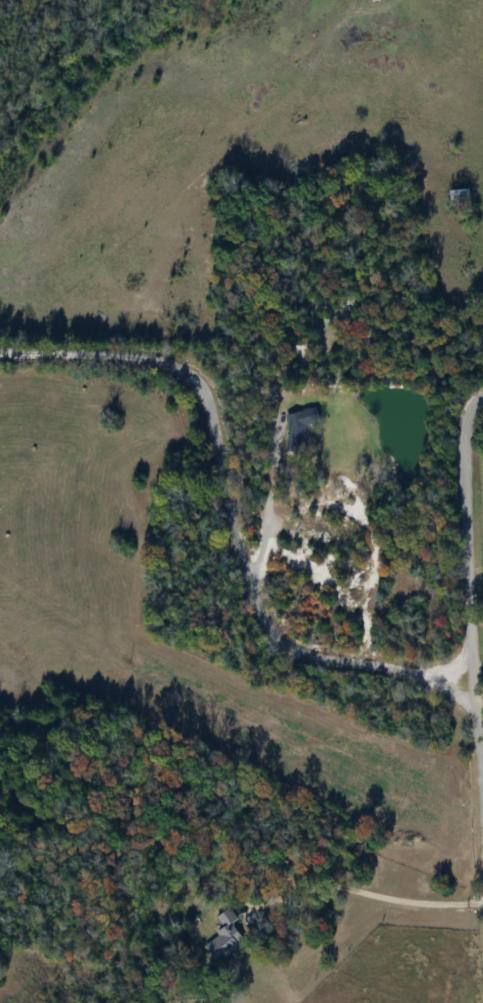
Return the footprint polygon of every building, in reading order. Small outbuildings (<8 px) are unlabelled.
[(468,188),(448,188),(448,201),(468,201),(468,188)] [(308,442),(308,411),(285,411),(285,442),(308,442)] [(215,917),(223,930),(202,944),(214,961),(248,938),(227,908),(215,917)]
